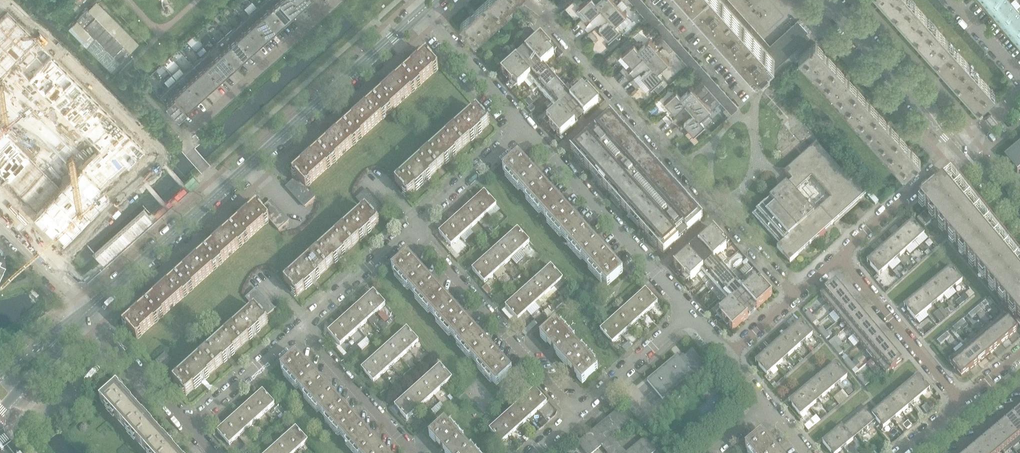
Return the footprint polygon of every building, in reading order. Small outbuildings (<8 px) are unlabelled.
[(267,0),(263,0),(257,6),(275,26),(283,19),(267,0)] [(281,0),(267,0),(283,19),(291,11),(281,0)] [(296,0),(281,0),(291,11),(299,4),(296,0)] [(515,0),(487,0),(484,2),(499,19),(513,7),(511,4),(515,0)] [(594,0),(587,0),(579,7),(580,8),(580,7),(590,18),(601,8),(594,0)] [(613,0),(594,0),(601,8),(606,13),(617,3),(613,0)] [(724,0),(693,0),(688,5),(710,29),(732,9),(724,0)] [(910,0),(881,0),(894,14),(910,0)] [(932,23),(911,0),(910,0),(894,14),(915,38),(932,23)] [(998,0),(984,0),(983,1),(988,8),(998,0)] [(1010,2),(1009,0),(998,0),(988,8),(994,15),(1010,2)] [(476,40),(499,19),(484,2),(460,23),(462,25),(462,26),(464,29),(465,28),(476,40)] [(1000,22),(1016,9),(1010,2),(994,15),(1000,22)] [(632,20),(617,3),(606,13),(610,18),(615,24),(620,29),(621,29),(632,20)] [(275,26),(257,6),(249,13),(267,33),(275,26)] [(130,52),(88,9),(77,20),(119,62),(130,52)] [(753,33),(745,24),(746,23),(741,18),(740,18),(732,9),(710,29),(731,53),(753,33)] [(1019,17),(1019,13),(1016,9),(1000,22),(1006,29),(1019,17)] [(267,33),(249,13),(241,20),(259,41),(267,33)] [(0,30),(0,80),(2,82),(42,42),(15,15),(0,30)] [(1019,29),(1019,17),(1006,29),(1012,36),(1019,29)] [(620,29),(615,24),(610,18),(599,28),(609,39),(608,40),(609,40),(621,29),(620,29)] [(587,26),(581,19),(578,22),(584,29),(587,26)] [(259,41),(241,20),(233,27),(251,48),(259,41)] [(771,71),(810,36),(806,32),(808,31),(800,22),(769,50),(775,57),(763,68),(764,70),(767,66),(771,71)] [(936,62),(953,47),(932,23),(915,38),(936,62)] [(251,48),(233,27),(225,35),(243,55),(251,48)] [(526,42),(535,34),(529,27),(520,36),(526,42)] [(1019,41),(1019,29),(1012,36),(1018,43),(1019,41)] [(597,37),(591,31),(588,33),(594,40),(597,37)] [(775,57),(769,50),(766,47),(767,47),(762,41),(762,42),(753,33),(731,53),(751,76),(756,72),(757,73),(763,68),(775,57)] [(243,55),(225,35),(216,42),(234,62),(243,55)] [(543,65),(554,55),(550,51),(552,49),(548,45),(546,47),(543,43),(544,41),(541,37),(525,51),(526,51),(517,59),(501,73),(505,77),(507,75),(510,79),(508,81),(512,85),(514,83),(518,88),(529,78),(543,65)] [(667,43),(662,37),(659,41),(664,46),(667,43)] [(659,51),(649,39),(648,40),(649,40),(638,50),(643,56),(648,61),(659,51)] [(234,62),(216,42),(208,49),(226,70),(234,62)] [(836,65),(828,56),(815,42),(813,44),(810,46),(811,47),(799,57),(819,81),(836,65)] [(673,49),(667,43),(664,46),(669,52),(673,49)] [(643,56),(638,50),(634,45),(634,44),(622,54),(622,55),(623,55),(632,65),(643,56)] [(957,85),(974,70),(953,47),(936,62),(957,85)] [(226,70),(208,49),(200,57),(218,77),(226,70)] [(669,62),(659,51),(648,61),(653,66),(658,72),(668,62),(669,63),(669,62)] [(416,89),(434,73),(438,69),(433,63),(433,62),(429,58),(426,55),(427,54),(418,61),(414,64),(414,65),(403,75),(416,89)] [(218,77),(200,57),(192,64),(210,84),(218,77)] [(58,59),(38,79),(111,153),(91,173),(109,191),(129,172),(134,167),(137,170),(153,154),(58,59)] [(210,84),(192,64),(184,71),(202,92),(210,84)] [(536,86),(550,73),(549,71),(543,65),(529,78),(534,84),(530,88),(533,92),(537,88),(536,86)] [(857,89),(849,79),(836,65),(819,81),(840,104),(857,89)] [(663,77),(663,76),(662,77),(658,72),(653,66),(641,76),(651,86),(651,87),(663,77)] [(543,94),(558,81),(552,75),(556,71),(553,67),(549,71),(550,73),(536,86),(537,88),(543,94)] [(629,73),(623,67),(620,69),(626,76),(629,73)] [(983,104),(995,93),(974,70),(957,85),(978,108),(980,107),(983,104)] [(202,92),(184,71),(176,78),(194,99),(202,92)] [(387,115),(403,100),(416,89),(403,75),(393,84),(392,84),(389,87),(388,88),(374,101),(387,115)] [(153,85),(147,78),(144,80),(150,88),(153,85)] [(194,99),(176,78),(168,86),(186,106),(194,99)] [(639,85),(634,78),(630,81),(636,87),(639,85)] [(550,102),(565,89),(563,87),(558,81),(543,94),(549,100),(544,104),(547,108),(552,104),(550,102)] [(654,88),(658,92),(666,85),(662,81),(654,88)] [(557,110),(572,97),(566,91),(571,87),(568,83),(563,87),(565,89),(550,102),(552,104),(557,110)] [(710,91),(704,84),(701,88),(706,94),(710,91)] [(186,106),(168,86),(159,94),(177,114),(186,106)] [(701,98),(691,87),(691,88),(681,97),(686,103),(690,108),(701,98)] [(594,100),(590,96),(592,94),(589,91),(587,92),(583,88),(572,97),(557,110),(547,120),(551,124),(549,126),(552,130),(554,128),(558,132),(556,134),(560,138),(575,124),(584,116),(599,103),(600,103),(596,99),(594,100)] [(879,113),(870,103),(857,89),(840,104),(862,128),(879,113)] [(686,103),(681,97),(676,92),(676,91),(664,102),(665,102),(675,113),(686,103)] [(715,97),(710,91),(706,94),(712,99),(715,97)] [(711,109),(701,98),(690,108),(695,113),(700,119),(711,110),(711,109)] [(357,142),(382,119),(387,115),(374,101),(360,114),(359,114),(355,118),(345,127),(357,142)] [(726,108),(723,110),(728,116),(731,114),(726,108)] [(478,134),(489,124),(489,123),(486,120),(482,116),(476,110),(450,133),(463,147),(474,138),(478,134)] [(706,124),(705,124),(700,119),(695,113),(684,123),(694,134),(693,134),(694,135),(706,124)] [(900,136),(891,126),(879,113),(862,128),(883,151),(900,136)] [(669,184),(671,182),(661,171),(659,172),(655,168),(651,164),(653,162),(642,150),(640,152),(632,143),(634,141),(629,135),(624,129),(622,131),(614,122),(616,120),(610,114),(610,115),(595,128),(595,129),(586,136),(571,150),(570,150),(571,151),(576,156),(578,154),(586,163),(584,165),(594,177),(596,175),(604,184),(602,186),(613,197),(615,196),(623,205),(621,206),(626,212),(631,218),(633,216),(641,225),(639,227),(650,239),(652,237),(660,246),(658,248),(663,254),(664,253),(679,240),(679,239),(685,233),(687,232),(703,218),(698,212),(696,214),(688,205),(690,203),(684,197),(679,191),(677,193),(669,184)] [(671,121),(666,114),(663,117),(669,124),(671,121)] [(682,132),(676,126),(673,128),(679,135),(682,132)] [(332,165),(353,145),(357,142),(345,127),(334,137),(333,137),(329,141),(330,141),(319,150),(332,165)] [(448,161),(453,157),(452,157),(463,147),(450,133),(425,156),(437,170),(448,161)] [(27,205),(48,184),(0,135),(0,177),(27,205)] [(921,160),(912,149),(900,136),(883,151),(904,175),(916,164),(919,162),(921,160)] [(790,263),(868,193),(854,179),(850,182),(817,144),(784,173),(792,182),(788,185),(787,184),(754,214),(781,245),(777,248),(790,263)] [(1005,158),(1017,173),(1019,171),(1019,145),(1005,158)] [(306,188),(327,169),(332,165),(319,150),(308,160),(306,162),(304,164),(293,174),(293,175),(294,174),(296,178),(301,183),(306,188)] [(423,184),(427,180),(437,170),(425,156),(395,183),(404,193),(407,196),(407,197),(422,184),(423,184)] [(524,194),(540,180),(534,174),(533,175),(529,171),(523,164),(524,163),(519,156),(503,170),(524,194)] [(91,173),(43,221),(71,249),(119,201),(109,191),(91,173)] [(291,192),(301,183),(296,178),(287,186),(291,192)] [(1008,251),(947,179),(920,201),(1019,321),(1019,266),(1008,251)] [(545,217),(560,203),(555,197),(553,198),(543,187),(545,186),(540,180),(524,194),(545,217)] [(296,197),(306,188),(301,183),(291,192),(296,197)] [(404,193),(395,183),(393,185),(402,195),(404,193)] [(300,202),(310,193),(306,188),(296,197),(300,202)] [(361,204),(371,195),(366,190),(356,199),(361,204)] [(496,205),(494,203),(484,192),(475,200),(487,214),(496,205)] [(305,207),(315,198),(310,193),(300,202),(305,207)] [(365,209),(375,200),(371,195),(361,204),(365,209)] [(370,214),(380,206),(375,200),(365,209),(370,214)] [(487,214),(475,200),(466,209),(478,222),(487,214)] [(265,216),(275,207),(270,201),(260,210),(265,216)] [(566,240),(581,226),(576,220),(574,222),(564,210),(566,209),(560,203),(545,217),(566,240)] [(243,244),(263,226),(269,220),(265,216),(260,210),(257,207),(258,207),(257,206),(246,216),(245,216),(244,217),(241,220),(231,230),(243,244)] [(375,220),(385,211),(380,206),(370,214),(375,220)] [(269,220),(279,212),(275,207),(265,216),(269,220)] [(367,233),(370,230),(379,223),(378,222),(378,223),(375,220),(370,214),(365,209),(340,233),(352,247),(363,237),(364,237),(368,234),(367,233)] [(478,222),(466,209),(457,216),(469,230),(478,222)] [(274,226),(284,217),(279,212),(269,220),(274,226)] [(932,222),(926,216),(924,213),(917,219),(925,228),(932,222)] [(469,230),(457,216),(448,225),(460,238),(469,230)] [(279,231),(289,222),(284,217),(274,226),(279,231)] [(924,234),(912,221),(903,230),(915,243),(924,234)] [(460,238),(448,225),(439,233),(451,246),(460,238)] [(586,263),(602,249),(596,243),(595,245),(585,234),(587,232),(581,226),(566,240),(586,263)] [(530,242),(518,229),(508,237),(520,251),(530,242)] [(218,267),(239,248),(243,244),(231,230),(220,239),(215,243),(216,243),(205,253),(218,267)] [(691,280),(701,271),(713,261),(716,258),(727,248),(723,243),(724,242),(721,238),(719,240),(715,235),(717,234),(714,230),(713,230),(674,265),(677,269),(679,268),(683,272),(681,274),(685,278),(687,276),(691,280)] [(915,243),(903,230),(894,237),(906,251),(915,243)] [(338,261),(342,257),(342,256),(352,247),(340,233),(314,256),(327,270),(337,260),(338,261)] [(520,251),(508,237),(500,245),(511,259),(520,251)] [(906,251),(894,237),(885,245),(897,259),(906,251)] [(511,259),(500,245),(490,254),(502,267),(511,259)] [(897,259),(885,245),(876,253),(888,267),(897,259)] [(607,287),(623,273),(617,266),(616,268),(610,262),(606,257),(607,255),(602,249),(586,263),(607,287)] [(188,293),(213,271),(218,267),(205,253),(194,262),(192,264),(190,266),(176,279),(188,293)] [(888,267),(876,253),(867,262),(879,275),(888,267)] [(502,267),(490,254),(482,262),(493,275),(502,267)] [(312,284),(314,282),(316,280),(316,279),(327,270),(314,256),(284,282),(285,283),(294,293),(296,296),(297,297),(312,283),(312,284)] [(413,293),(429,279),(423,273),(422,275),(418,270),(412,264),(413,262),(408,256),(392,270),(413,293)] [(723,266),(722,264),(716,258),(713,261),(701,271),(707,277),(703,281),(706,285),(710,281),(708,279),(723,266)] [(730,274),(725,268),(729,264),(726,260),(722,264),(723,266),(708,279),(710,281),(716,287),(730,274)] [(493,275),(482,262),(472,270),(484,283),(493,275)] [(563,280),(551,266),(542,274),(554,288),(563,280)] [(962,281),(951,267),(941,275),(953,289),(962,281)] [(554,288),(542,274),(533,283),(545,296),(554,288)] [(723,295),(738,282),(736,280),(730,274),(716,287),(721,293),(717,297),(720,301),(725,297),(723,295)] [(890,282),(896,277),(894,274),(887,279),(890,282)] [(953,289),(941,275),(932,283),(943,297),(953,289)] [(745,290),(739,284),(744,280),(741,276),(736,280),(738,282),(723,295),(725,297),(730,303),(745,290)] [(159,319),(184,297),(188,293),(176,279),(161,292),(157,295),(157,296),(146,305),(159,319)] [(434,317),(449,302),(444,296),(442,298),(433,287),(434,285),(429,279),(413,293),(434,317)] [(772,295),(769,291),(767,293),(763,289),(765,287),(762,283),(760,285),(755,280),(745,290),(730,303),(719,313),(724,317),(722,319),(725,323),(727,321),(731,325),(729,327),(733,331),(772,295)] [(294,293),(285,283),(282,285),(291,295),(294,293)] [(545,296),(533,283),(524,291),(536,304),(545,296)] [(827,304),(843,292),(836,283),(821,296),(827,304)] [(943,297),(932,283),(923,291),(934,304),(943,297)] [(492,291),(487,285),(483,288),(488,294),(492,291)] [(606,302),(615,295),(609,288),(600,296),(606,302)] [(250,303),(260,295),(255,289),(245,298),(250,303)] [(658,303),(646,290),(637,298),(648,311),(658,303)] [(536,304),(524,291),(515,299),(527,312),(536,304)] [(934,304),(923,291),(914,298),(925,312),(934,304)] [(385,305),(374,292),(364,300),(376,313),(385,305)] [(834,312),(849,299),(843,292),(827,304),(834,312)] [(255,309),(265,300),(260,295),(250,303),(255,309)] [(648,311),(637,298),(628,306),(640,319),(648,311)] [(925,312),(914,298),(904,306),(916,320),(925,312)] [(527,312),(515,299),(506,307),(518,320),(527,312)] [(841,320),(856,307),(849,299),(834,312),(841,320)] [(260,314),(270,305),(265,300),(255,309),(260,314)] [(376,313),(364,300),(355,308),(367,321),(376,313)] [(560,306),(556,301),(552,304),(552,305),(556,309),(560,306)] [(455,340),(470,326),(465,320),(463,321),(453,310),(455,308),(449,302),(434,317),(455,340)] [(137,339),(155,323),(159,319),(146,305),(136,315),(135,315),(131,319),(123,326),(124,327),(124,326),(131,333),(137,339)] [(264,319),(274,310),(270,305),(260,314),(264,319)] [(640,319),(628,306),(619,314),(631,328),(640,319)] [(847,328),(863,315),(856,307),(841,320),(847,328)] [(367,321),(355,308),(347,316),(359,329),(367,321)] [(257,333),(268,323),(267,322),(264,319),(260,314),(255,309),(229,332),(241,346),(252,337),(256,333),(257,333)] [(631,328),(619,314),(610,322),(622,336),(631,328)] [(854,336),(869,323),(863,315),(847,328),(854,336)] [(1017,331),(1004,315),(996,322),(1009,338),(1017,331)] [(359,329),(347,316),(337,324),(349,337),(359,329)] [(813,335),(801,321),(791,330),(803,343),(813,335)] [(622,336),(610,322),(600,331),(612,344),(622,336)] [(1009,338),(996,322),(988,329),(1001,344),(1009,338)] [(577,347),(560,328),(556,323),(540,337),(546,344),(548,342),(557,353),(556,355),(561,361),(569,354),(577,347)] [(860,344),(876,331),(869,323),(854,336),(860,344)] [(349,337),(337,324),(328,332),(340,346),(349,337)] [(475,363),(491,349),(486,343),(484,344),(481,340),(474,333),(476,332),(470,326),(455,340),(475,363)] [(822,327),(818,330),(822,335),(826,332),(822,327)] [(419,342),(407,329),(398,337),(410,350),(419,342)] [(1001,344),(988,329),(980,335),(993,351),(1001,344)] [(803,343),(791,330),(783,338),(795,351),(803,343)] [(867,351),(882,339),(876,331),(860,344),(867,351)] [(231,356),(241,346),(229,332),(203,355),(216,369),(227,360),(231,356)] [(993,351),(980,335),(973,342),(985,357),(993,351)] [(410,350),(398,337),(389,345),(397,354),(401,358),(410,350)] [(795,351),(783,338),(774,346),(786,359),(795,351)] [(873,359),(889,346),(882,339),(867,351),(873,359)] [(632,347),(628,342),(622,348),(626,353),(632,347)] [(985,357),(973,342),(965,348),(977,364),(985,357)] [(401,358),(397,354),(389,345),(380,353),(392,366),(401,358)] [(786,359),(774,346),(765,353),(777,367),(786,359)] [(880,367),(895,354),(889,346),(873,359),(880,367)] [(356,352),(351,347),(344,354),(349,359),(356,352)] [(598,370),(594,366),(577,347),(569,354),(561,361),(567,367),(568,365),(572,369),(578,376),(577,378),(582,384),(598,370)] [(977,364),(965,348),(957,355),(970,370),(977,364)] [(512,372),(506,366),(505,367),(498,360),(495,356),(496,355),(491,349),(475,363),(496,386),(512,372)] [(677,356),(647,381),(648,381),(663,400),(665,398),(671,406),(701,381),(698,378),(708,370),(692,351),(685,357),(686,358),(682,362),(681,361),(679,359),(677,356)] [(392,366),(380,353),(371,360),(383,374),(392,366)] [(777,367),(765,353),(756,362),(767,375),(777,367)] [(162,369),(171,361),(165,354),(156,363),(162,369)] [(887,375),(902,362),(895,354),(880,367),(887,375)] [(205,379),(216,369),(203,355),(173,382),(179,388),(185,395),(185,396),(186,396),(201,383),(202,383),(205,379)] [(302,393),(318,379),(312,373),(311,374),(301,363),(302,362),(297,355),(281,369),(302,393)] [(970,370),(957,355),(949,362),(961,377),(970,370)] [(383,374),(371,360),(362,369),(373,382),(383,374)] [(847,377),(836,363),(826,371),(838,385),(847,377)] [(452,379),(440,366),(431,374),(443,387),(452,379)] [(838,385),(826,371),(817,379),(829,392),(838,385)] [(443,387),(431,374),(422,382),(434,395),(443,387)] [(75,378),(71,375),(66,380),(70,384),(75,378)] [(930,389),(919,376),(910,383),(921,397),(930,389)] [(323,416),(339,402),(333,396),(331,397),(328,393),(322,386),(323,385),(318,379),(302,393),(323,416)] [(829,392),(817,379),(808,387),(819,400),(829,392)] [(169,444),(123,392),(125,390),(117,382),(113,386),(115,388),(100,401),(147,452),(177,452),(169,444)] [(434,395),(422,382),(413,390),(425,403),(434,395)] [(921,397),(910,383),(900,391),(912,405),(921,397)] [(819,400),(808,387),(799,394),(810,408),(819,400)] [(425,403),(413,390),(404,398),(416,411),(425,403)] [(547,403),(535,390),(526,398),(538,411),(547,403)] [(275,404),(263,391),(253,399),(265,413),(275,404)] [(912,405),(900,391),(891,399),(902,412),(912,405)] [(810,408),(799,394),(789,402),(801,416),(810,408)] [(416,411),(404,398),(395,406),(407,420),(416,411)] [(538,411),(526,398),(517,406),(529,419),(538,411)] [(265,413),(253,399),(245,407),(257,421),(265,413)] [(902,412),(891,399),(882,406),(893,420),(902,412)] [(344,439),(359,425),(354,419),(352,421),(346,413),(343,409),(344,408),(339,402),(323,416),(344,439)] [(529,419),(517,406),(508,414),(520,427),(529,419)] [(893,420),(882,406),(872,414),(876,419),(883,428),(893,420)] [(257,421),(245,407),(236,415),(248,429),(257,421)] [(876,419),(872,414),(867,407),(866,408),(867,408),(861,413),(870,424),(876,419)] [(617,443),(612,437),(631,422),(621,410),(579,445),(586,452),(593,452),(602,446),(608,452),(625,452),(617,443)] [(852,439),(870,424),(861,413),(843,428),(852,439)] [(520,427),(508,414),(499,422),(511,435),(520,427)] [(248,429),(236,415),(227,423),(239,437),(248,429)] [(1013,417),(1005,423),(1018,439),(1019,437),(1019,426),(1013,417)] [(511,435),(499,422),(490,430),(502,443),(511,435)] [(239,437),(227,423),(217,432),(229,445),(239,437)] [(466,446),(445,423),(429,437),(435,443),(437,442),(447,452),(446,452),(458,452),(466,446)] [(1018,439),(1005,423),(997,430),(1010,445),(1018,439)] [(380,448),(375,442),(373,444),(367,436),(363,433),(365,431),(359,425),(344,439),(356,452),(375,452),(380,448)] [(852,439),(843,428),(842,427),(833,434),(844,448),(853,440),(852,439)] [(308,441),(296,428),(287,436),(299,449),(308,441)] [(1010,445),(997,430),(989,436),(1002,452),(1010,445)] [(769,446),(766,442),(767,441),(762,434),(746,448),(750,452),(774,452),(769,446)] [(833,434),(823,443),(831,452),(838,452),(844,448),(833,434)] [(287,436),(278,444),(286,452),(295,452),(299,449),(287,436)] [(989,436),(981,443),(990,452),(1000,452),(1002,452),(989,436)] [(655,451),(645,439),(629,452),(653,452),(655,451)] [(981,443),(973,449),(976,452),(990,452),(981,443)] [(278,444),(269,452),(270,452),(286,452),(278,444)]
